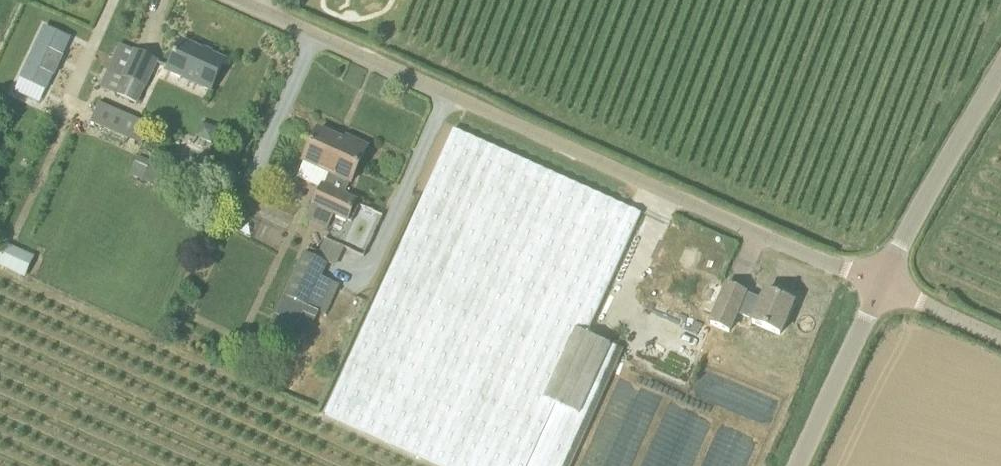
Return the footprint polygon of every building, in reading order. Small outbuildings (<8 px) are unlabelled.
[(54,77),(63,57),(71,40),(45,28),(21,79),(47,91),(53,77),(54,77)] [(225,61),(182,41),(168,72),(212,92),(225,61)] [(136,52),(124,78),(116,95),(138,105),(146,88),(158,62),(136,52)] [(142,146),(151,126),(99,103),(90,124),(142,146)] [(611,346),(590,337),(641,215),(454,130),(445,148),(326,415),(440,465),(576,465),(626,354),(611,346)] [(319,131),(304,162),(298,176),(323,187),(315,206),(348,221),(356,203),(344,197),(367,149),(346,139),(344,143),(319,131)] [(140,158),(131,176),(143,182),(152,164),(140,158)] [(363,245),(373,211),(359,207),(348,241),(363,245)] [(29,278),(39,256),(11,244),(1,266),(29,278)] [(308,307),(321,277),(328,264),(304,253),(275,316),(299,327),(305,314),(316,319),(319,312),(308,307)] [(727,286),(711,325),(730,333),(737,314),(754,321),(753,324),(780,336),(794,304),(766,292),(761,303),(745,296),(746,294),(727,286)]
